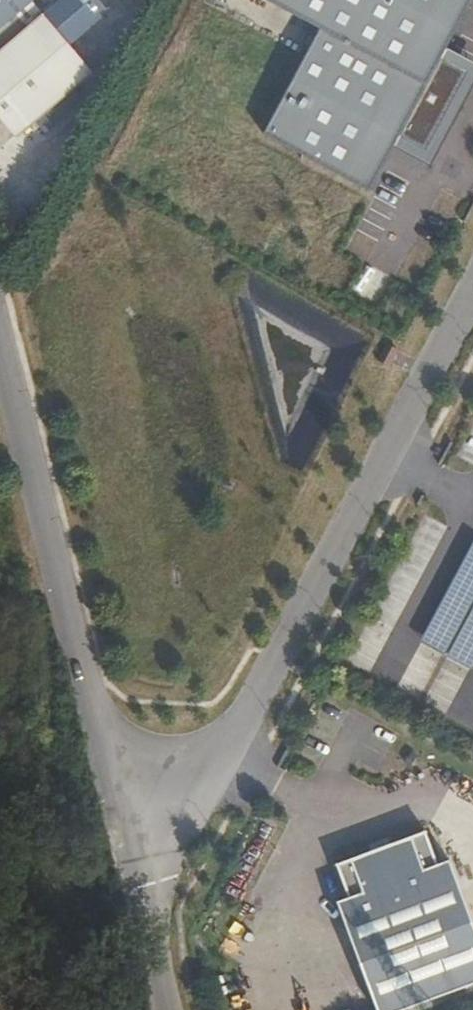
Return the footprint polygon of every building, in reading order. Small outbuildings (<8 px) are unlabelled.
[(41,14),(32,3),(35,0),(0,0),(0,48),(41,14)] [(319,31),(266,132),(370,187),(392,146),(428,165),(472,81),(472,66),(443,50),(470,0),(260,0),(319,31)] [(96,68),(47,9),(41,14),(0,48),(0,115),(17,136),(38,118),(61,98),(96,68)] [(49,131),(71,112),(61,98),(38,118),(49,131)] [(387,348),(378,365),(388,369),(397,353),(387,348)] [(420,645),(472,671),(472,670),(472,541),(471,541),(420,645)] [(381,1009),(421,1009),(472,990),(472,918),(453,865),(442,869),(429,836),(342,869),(355,902),(342,907),(381,1009)]
